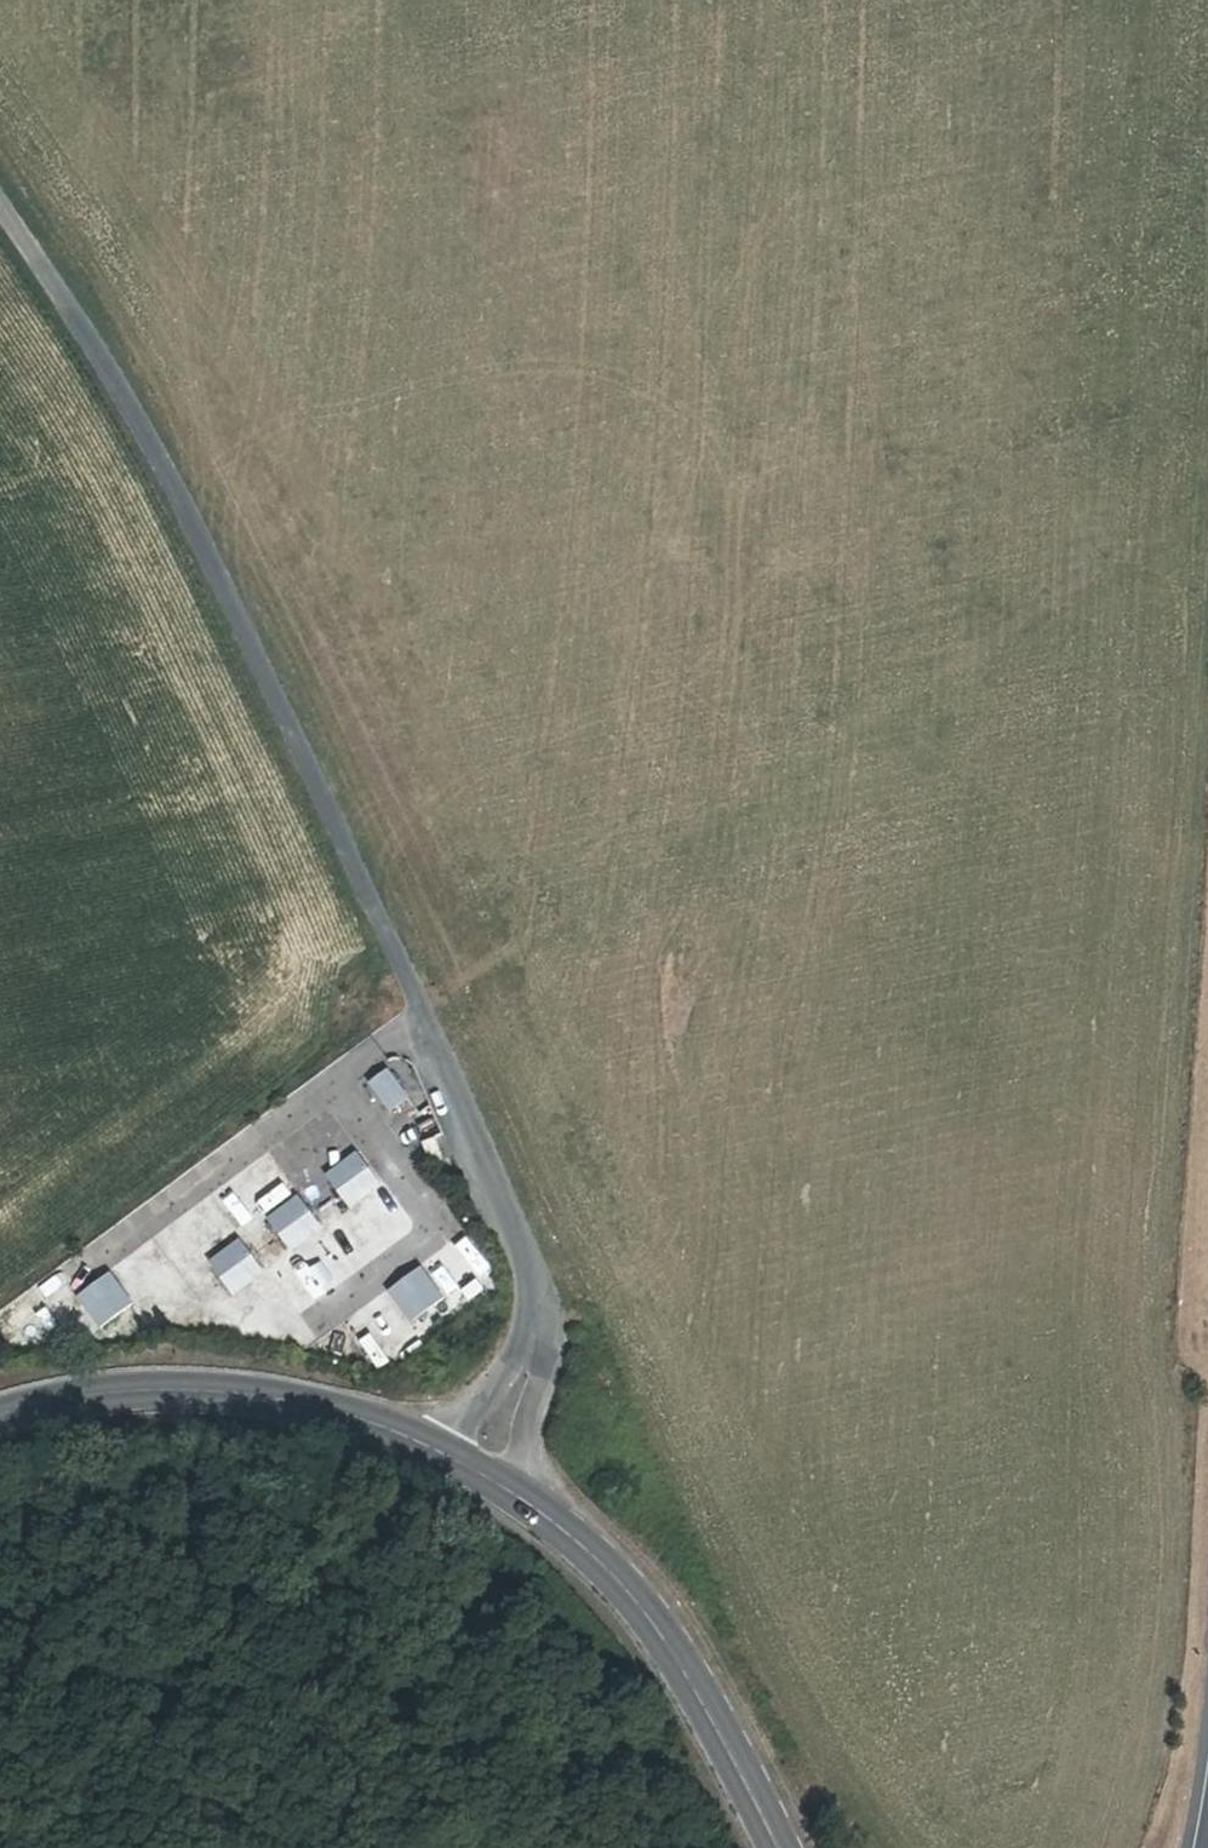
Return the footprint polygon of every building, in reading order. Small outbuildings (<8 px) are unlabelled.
[(386,1070),(369,1080),(389,1110),(406,1100),(386,1070)] [(357,1151),(326,1172),(350,1206),(381,1185),(357,1151)] [(297,1195),(267,1216),(291,1250),(321,1229),(297,1195)] [(328,1237),(286,1271),(310,1301),(352,1267),(328,1237)] [(239,1238),(209,1260),(233,1294),(263,1273),(239,1238)] [(420,1267),(390,1288),(414,1322),(444,1301),(420,1267)] [(108,1271),(78,1292),(102,1326),(132,1305),(108,1271)] [(249,1318),(274,1305),(266,1291),(241,1304),(249,1318)] [(371,1362),(405,1345),(387,1310),(353,1327),(371,1362)]
